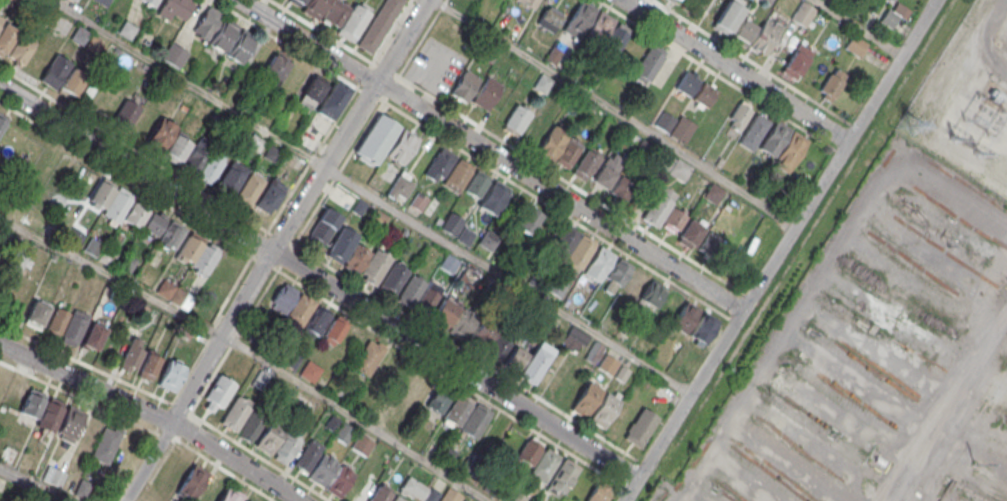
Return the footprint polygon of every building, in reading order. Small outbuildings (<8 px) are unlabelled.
[(108,8),(112,0),(92,0),(108,8)] [(196,0),(195,0),(165,0),(157,15),(168,21),(171,15),(183,22),(196,0)] [(300,8),(305,0),(287,0),(300,8)] [(301,11),(315,20),(328,0),(308,0),(301,11)] [(357,45),(371,54),(405,0),(385,0),(357,45)] [(519,2),(520,0),(538,0),(532,10),(519,2)] [(561,30),(579,0),(582,0),(596,8),(577,40),(561,30)] [(711,27),(728,0),(731,0),(744,8),(726,36),(711,27)] [(806,30),(816,10),(800,2),(790,21),(806,30)] [(354,3),(370,13),(352,42),(337,33),(339,29),(338,29),(354,3)] [(223,15),(208,5),(192,32),(207,41),(223,15)] [(536,24),(552,34),(562,17),(546,7),(536,24)] [(599,10),(615,19),(596,51),(580,41),(599,10)] [(238,26),(223,17),(207,43),(222,52),(238,26)] [(741,17),(757,26),(746,44),(731,34),(741,17)] [(766,17),(781,26),(764,54),(749,45),(766,17)] [(18,31),(4,22),(0,28),(0,52),(4,54),(18,31)] [(616,55),(631,33),(620,24),(604,46),(616,55)] [(257,37),(242,28),(226,54),(241,63),(257,37)] [(20,65),(37,39),(21,29),(4,55),(20,65)] [(853,34),(868,43),(860,57),(844,47),(853,34)] [(798,42),(813,51),(797,77),(782,68),(798,42)] [(651,43),(667,53),(648,84),(632,74),(651,43)] [(290,63),(276,86),(267,80),(270,75),(263,71),(274,53),(290,63)] [(54,90),(71,64),(56,54),(39,80),(54,90)] [(310,71),(295,61),(279,88),(293,97),(310,71)] [(835,67),(848,75),(831,103),(821,97),(823,93),(818,90),(829,73),(831,74),(835,67)] [(465,69),(480,79),(466,103),(450,93),(465,69)] [(685,70),(700,79),(689,96),(674,87),(685,70)] [(328,81),(315,73),(299,99),(312,108),(328,81)] [(486,75),(502,85),(486,111),(470,101),(486,75)] [(350,89),(331,120),(316,111),(335,80),(350,89)] [(702,81),(717,90),(706,107),(692,98),(702,81)] [(142,109),(125,98),(111,121),(128,131),(142,109)] [(739,102),(752,110),(739,131),(729,125),(733,120),(729,117),(739,102)] [(515,103),(531,113),(516,139),(500,129),(515,103)] [(663,110),(676,118),(668,132),(654,124),(663,110)] [(756,112),(771,121),(751,152),(737,143),(756,112)] [(377,166),(399,124),(376,113),(355,154),(377,166)] [(9,119),(0,114),(0,135),(9,119)] [(681,115),(695,124),(684,143),(669,134),(681,115)] [(533,117),(549,126),(534,150),(519,141),(533,117)] [(160,152),(176,127),(161,118),(145,143),(160,152)] [(775,119),(790,129),(773,157),(758,148),(775,119)] [(312,151),(323,134),(308,125),(298,141),(312,151)] [(552,125),(568,134),(552,160),(536,150),(552,125)] [(402,128),(419,138),(402,165),(386,155),(402,128)] [(792,130),(807,139),(790,167),(775,158),(792,130)] [(163,157),(178,166),(193,140),(177,131),(163,157)] [(570,136),(584,144),(567,170),(553,161),(570,136)] [(226,157),(210,150),(213,144),(198,137),(184,168),(215,182),(226,157)] [(440,146),(456,156),(439,183),(423,173),(440,146)] [(585,148),(600,157),(585,181),(570,172),(585,148)] [(606,156),(609,158),(613,153),(621,158),(617,163),(620,165),(605,189),(591,180),(606,156)] [(458,157),(474,167),(457,194),(441,184),(458,157)] [(677,157),(692,167),(683,182),(667,173),(677,157)] [(249,169),(233,159),(216,185),(232,195),(249,169)] [(476,169),(491,178),(477,199),(462,190),(476,169)] [(268,181),(249,171),(235,198),(270,216),(286,186),(270,178),(268,181)] [(416,182),(401,171),(387,192),(401,202),(416,182)] [(619,175),(634,184),(623,201),(609,192),(619,175)] [(494,179),(510,189),(493,216),(477,206),(494,179)] [(712,182),(725,190),(717,203),(703,195),(712,182)] [(661,185),(676,195),(656,228),(641,218),(661,185)] [(417,191),(429,199),(421,212),(409,204),(417,191)] [(117,224),(131,201),(117,192),(103,215),(117,224)] [(527,241),(545,217),(529,205),(511,229),(527,241)] [(326,207),(341,217),(323,245),(308,236),(326,207)] [(671,207),(686,216),(675,233),(661,224),(671,207)] [(450,211),(464,220),(454,236),(440,228),(450,211)] [(689,219),(704,228),(693,245),(678,236),(689,219)] [(184,229),(172,222),(158,246),(170,253),(184,229)] [(563,222),(579,233),(562,260),(546,250),(563,222)] [(343,226),(358,235),(340,264),(325,254),(343,226)] [(464,226),(476,233),(468,247),(455,239),(464,226)] [(486,229),(499,238),(491,251),(478,243),(486,229)] [(708,231),(723,240),(712,257),(697,248),(708,231)] [(581,233),(597,244),(580,271),(564,261),(581,233)] [(202,244),(187,234),(174,255),(190,265),(202,244)] [(91,237),(103,245),(96,257),(83,249),(91,237)] [(356,243),(371,252),(357,275),(342,266),(356,243)] [(219,254),(203,244),(190,265),(206,275),(219,254)] [(105,245),(118,253),(109,267),(96,259),(105,245)] [(599,245),(615,255),(598,282),(582,272),(599,245)] [(376,248),(391,258),(373,286),(358,277),(376,248)] [(125,252),(137,260),(129,274),(116,266),(125,252)] [(209,282),(222,289),(235,265),(222,258),(209,282)] [(393,262),(408,271),(390,300),(375,290),(393,262)] [(634,266),(650,277),(633,304),(617,294),(634,266)] [(411,274),(426,284),(408,312),(393,302),(411,274)] [(163,278),(176,286),(167,299),(155,292),(163,278)] [(665,288),(652,279),(639,299),(653,307),(665,288)] [(298,294),(283,284),(268,306),(283,316),(298,294)] [(177,286),(189,294),(181,308),(168,300),(177,286)] [(318,338),(332,313),(300,295),(286,320),(318,338)] [(479,316),(442,298),(431,322),(467,339),(466,340),(485,349),(495,328),(478,319),(479,316)] [(684,299),(701,310),(684,337),(668,327),(684,299)] [(23,324),(40,331),(50,308),(33,300),(23,324)] [(55,306),(70,313),(60,335),(45,328),(55,306)] [(704,311),(720,321),(703,348),(687,338),(704,311)] [(71,314),(87,321),(76,343),(61,336),(71,314)] [(332,347),(348,324),(336,316),(320,339),(332,347)] [(90,322),(105,328),(95,350),(80,344),(90,322)] [(560,343),(580,354),(590,336),(570,325),(560,343)] [(145,344),(131,338),(118,366),(133,373),(145,344)] [(505,338),(493,338),(493,359),(505,359),(505,338)] [(368,341),(352,365),(368,375),(383,350),(368,341)] [(533,385),(552,349),(536,341),(517,377),(533,385)] [(584,358),(593,364),(603,346),(594,341),(584,358)] [(150,381),(162,356),(149,350),(137,375),(150,381)] [(509,365),(522,365),(522,350),(509,350),(509,365)] [(605,353),(618,361),(610,375),(596,367),(605,353)] [(169,359),(185,367),(173,391),(157,384),(169,359)] [(308,360),(321,368),(312,383),(299,375),(308,360)] [(220,374),(204,398),(220,408),(235,384),(220,374)] [(452,392),(416,375),(404,399),(441,417),(452,392)] [(587,381),(602,390),(584,418),(569,409),(587,381)] [(73,444),(86,413),(67,405),(67,404),(29,388),(19,413),(39,421),(36,428),(73,444)] [(459,391),(474,401),(458,427),(443,418),(459,391)] [(605,392),(620,401),(602,430),(587,420),(605,392)] [(235,398),(219,423),(235,433),(250,408),(235,398)] [(476,402),(459,429),(475,438),(491,412),(476,402)] [(643,408),(657,418),(639,446),(625,437),(643,408)] [(252,409),(237,434),(252,444),(268,419),(252,409)] [(270,420),(254,444),(269,454),(285,430),(270,420)] [(342,421),(356,429),(346,445),(333,436),(342,421)] [(124,431),(106,423),(90,456),(107,465),(124,431)] [(302,439),(289,431),(273,457),(286,465),(302,439)] [(359,432),(374,441),(365,457),(350,447),(359,432)] [(323,447),(310,438),(294,464),(307,472),(323,447)] [(545,447),(560,456),(542,484),(527,475),(545,447)] [(322,453),(306,478),(321,487),(337,463),(322,453)] [(564,458),(579,467),(561,495),(546,486),(564,458)] [(209,473),(194,463),(178,490),(193,499),(209,473)] [(339,464),(323,488),(338,498),(354,474),(339,464)] [(417,500),(423,500),(430,488),(406,477),(399,492),(417,500)] [(209,479),(195,500),(216,500),(224,488),(209,479)] [(393,493),(388,500),(367,500),(378,484),(393,493)] [(228,485),(218,500),(239,500),(243,494),(228,485)] [(463,496),(460,500),(439,500),(447,486),(463,496)]
